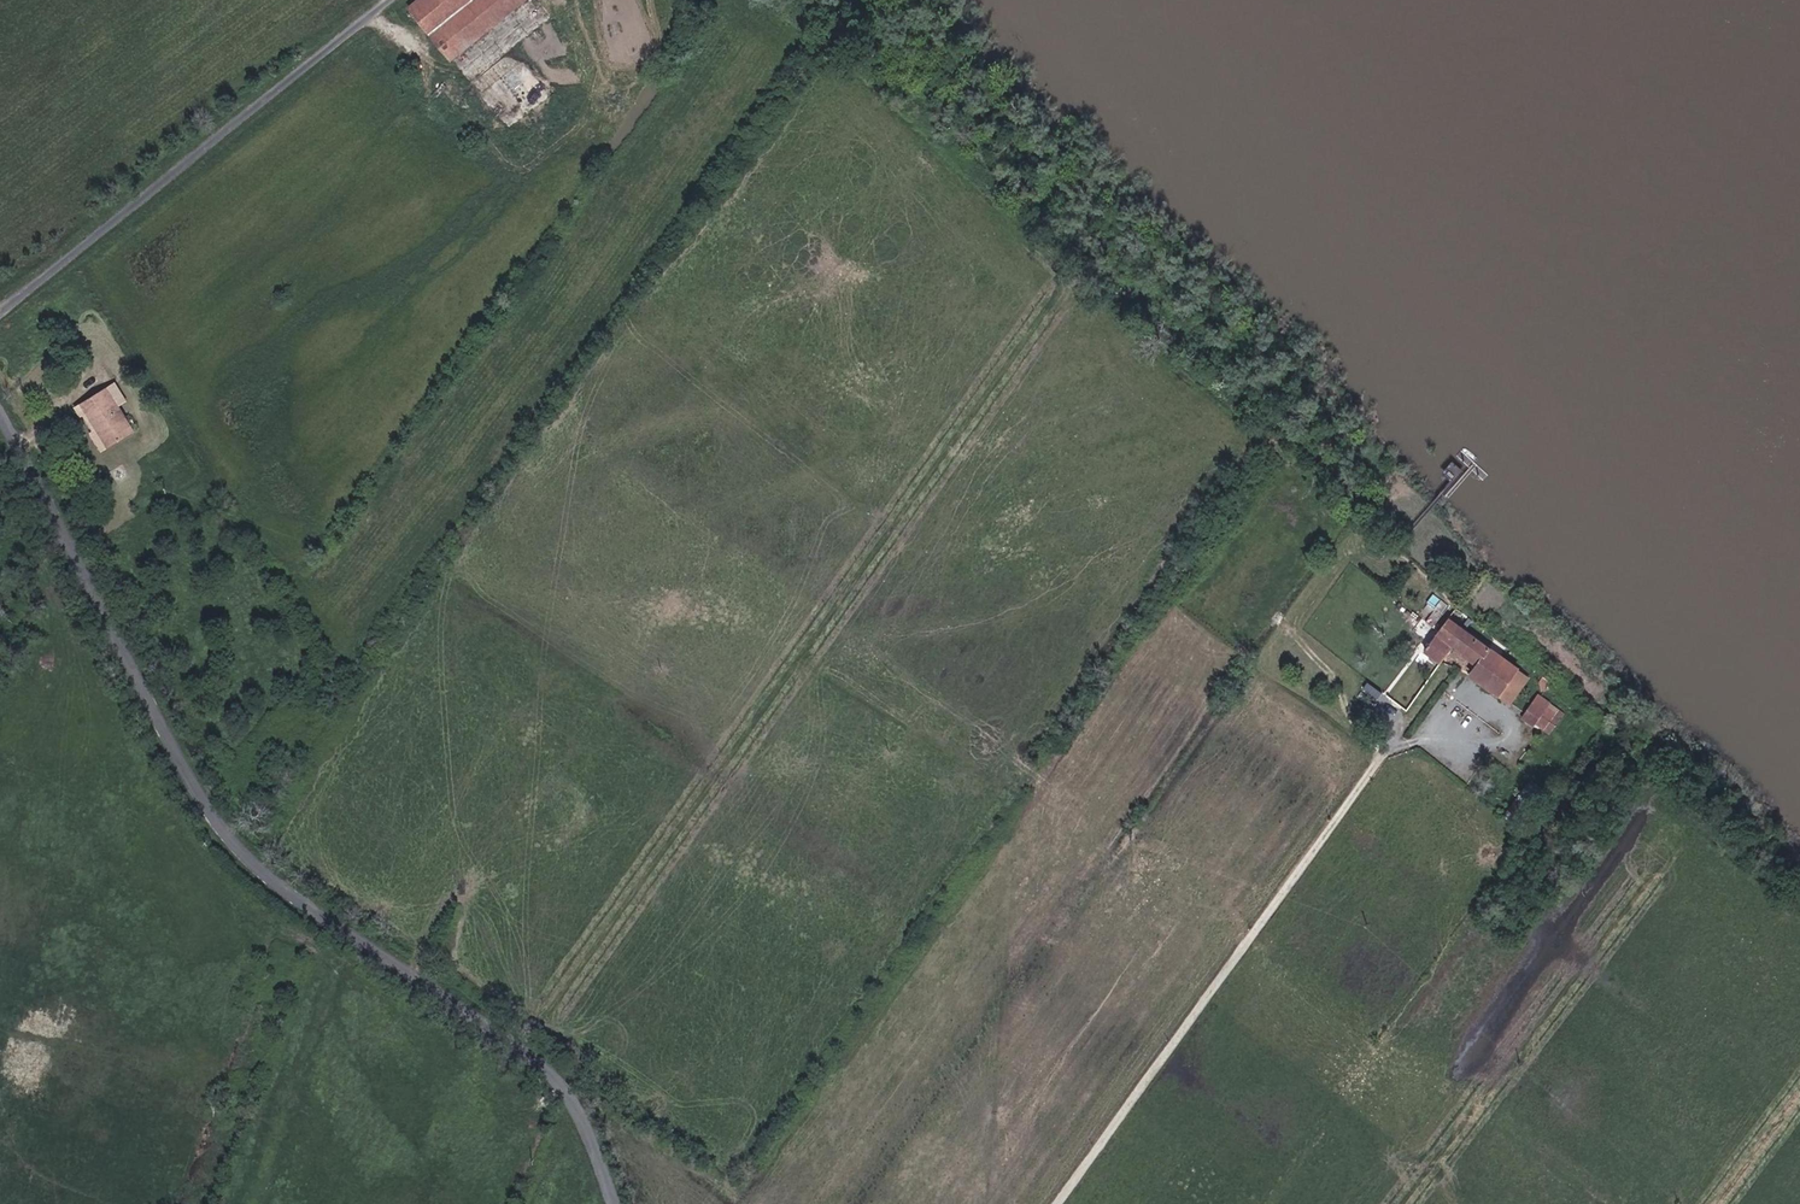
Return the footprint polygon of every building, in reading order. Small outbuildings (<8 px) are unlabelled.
[(523,0),(412,0),(411,1),(455,56),(523,0)] [(121,403),(129,399),(113,370),(105,375),(121,403)] [(129,399),(121,403),(105,375),(84,387),(109,430),(137,413),(129,399)] [(1482,684),(1503,656),(1447,614),(1441,623),(1457,635),(1453,642),(1479,660),(1469,674),(1482,684)] [(1453,642),(1457,635),(1441,623),(1423,649),(1441,661),(1453,642)] [(1506,701),(1526,673),(1503,656),(1482,684),(1504,699),(1506,701)] [(1526,721),(1534,726),(1551,703),(1531,689),(1514,715),(1525,723),(1526,721)]
